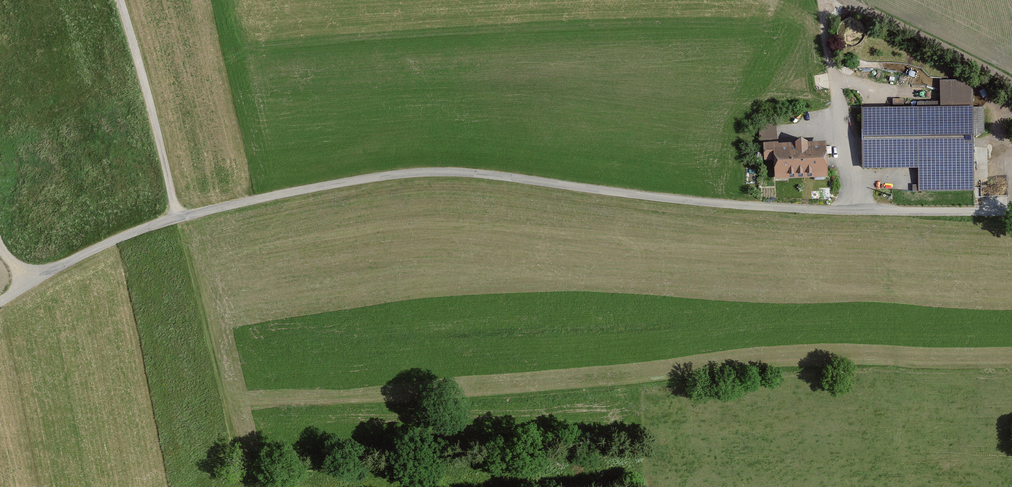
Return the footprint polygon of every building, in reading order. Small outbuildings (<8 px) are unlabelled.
[(859,45),(863,41),(866,35),(865,28),(862,23),(857,19),(851,18),(845,20),(840,24),(837,30),(838,36),(841,42),(846,46),(852,47),(859,45)] [(974,83),(940,83),(940,107),(974,107),(974,83)] [(973,110),(862,110),(862,170),(918,170),(918,191),(973,191),(973,110)] [(776,123),(759,124),(760,137),(777,136),(776,123)] [(828,180),(828,145),(809,145),(803,142),(796,145),(779,146),(779,144),(764,144),(764,163),(775,162),(775,181),(790,181),(790,178),(813,177),(813,180),(828,180)]
